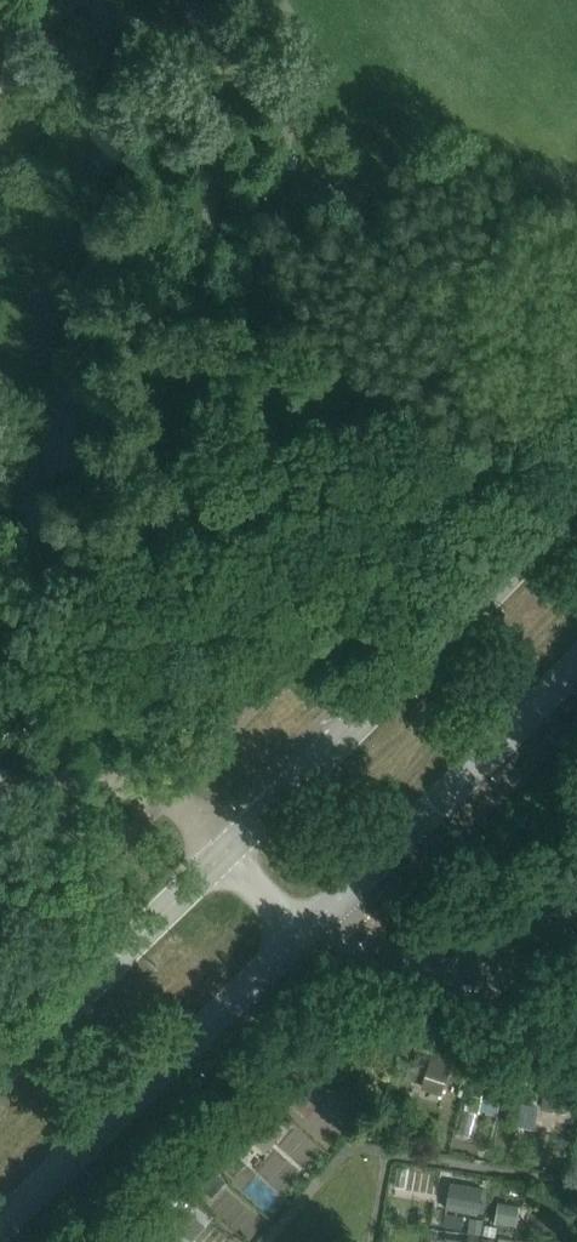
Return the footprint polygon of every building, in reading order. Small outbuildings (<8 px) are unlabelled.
[(452,1062),(432,1056),(425,1076),(446,1083),(452,1062)] [(496,1073),(493,1094),(514,1097),(517,1077),(496,1073)] [(306,1088),(291,1075),(278,1090),(293,1104),(306,1088)] [(574,1100),(576,1087),(545,1082),(541,1109),(566,1113),(568,1099),(574,1100)] [(258,1146),(275,1126),(257,1110),(240,1130),(258,1146)] [(211,1169),(198,1184),(212,1197),(226,1181),(211,1169)] [(458,1186),(454,1210),(478,1214),(482,1190),(458,1186)] [(195,1217),(179,1202),(164,1218),(181,1233),(195,1217)] [(516,1227),(520,1206),(499,1202),(495,1223),(516,1227)]
